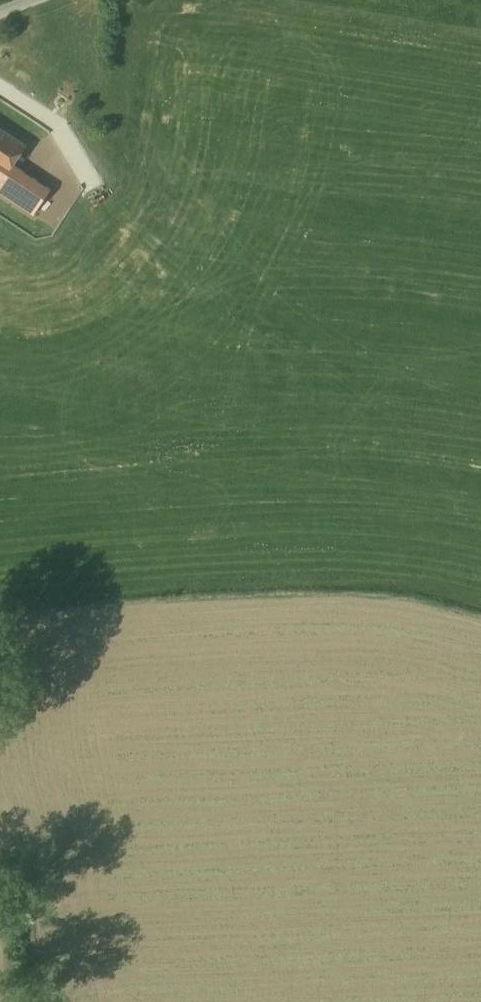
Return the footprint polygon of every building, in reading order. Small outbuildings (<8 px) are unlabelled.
[(0,125),(0,176),(3,179),(15,162),(27,143),(0,125)] [(15,162),(3,179),(0,184),(0,189),(35,212),(52,187),(15,162)]
